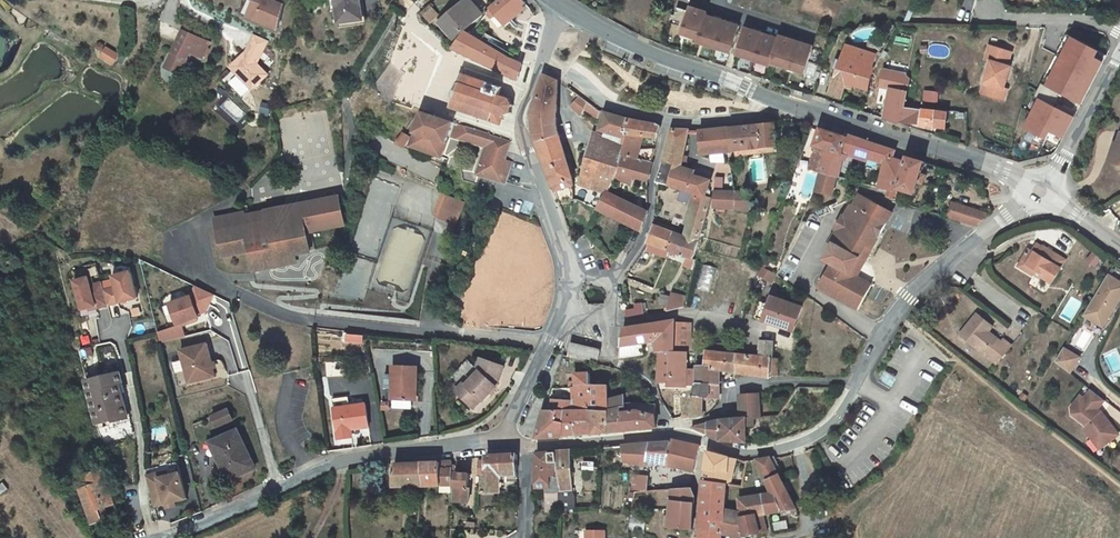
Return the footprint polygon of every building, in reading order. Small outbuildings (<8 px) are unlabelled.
[(247,16),(276,29),(284,0),(263,0),(262,0),(255,0),(247,16)] [(341,23),(363,20),(361,6),(359,6),(358,0),(337,0),(341,23)] [(482,15),(469,0),(468,0),(442,23),(455,38),(482,15)] [(513,22),(510,18),(526,4),(523,0),(502,0),(492,8),(507,26),(513,22)] [(530,8),(526,4),(510,18),(513,22),(530,8)] [(431,6),(423,13),(431,22),(438,16),(431,6)] [(690,8),(682,35),(690,38),(698,41),(697,43),(731,54),(739,27),(738,27),(730,24),(722,21),(714,19),(706,16),(707,13),(690,8)] [(745,29),(737,56),(770,66),(771,63),(779,66),(788,69),(796,71),(804,74),(813,47),(779,36),(779,39),(770,36),(761,34),(753,31),(745,29)] [(490,65),(498,51),(469,35),(465,32),(455,49),(490,65)] [(230,67),(252,90),(268,76),(257,64),(268,41),(255,35),(246,53),(230,67)] [(1072,35),(1051,85),(1042,82),(1037,95),(1056,103),(1060,94),(1086,105),(1105,60),(1099,57),(1103,48),(1072,35)] [(208,55),(211,51),(190,39),(184,50),(208,55)] [(842,98),(845,88),(846,83),(853,85),(869,90),(875,70),(875,68),(873,67),(877,55),(847,45),(829,95),(842,98)] [(1012,52),(990,45),(985,60),(991,61),(985,83),(988,84),(985,95),(1005,100),(1008,89),(1005,88),(1012,63),(1009,62),(1012,52)] [(208,55),(184,50),(171,75),(184,82),(196,61),(207,67),(213,56),(208,55)] [(512,59),(498,51),(490,65),(505,73),(512,59)] [(125,58),(114,52),(108,61),(120,68),(125,58)] [(531,68),(512,59),(505,73),(527,83),(531,68)] [(501,87),(463,75),(452,109),(501,125),(503,116),(511,113),(513,105),(509,98),(500,95),(501,87)] [(535,107),(557,104),(558,81),(545,75),(535,107)] [(885,119),(899,123),(903,108),(905,108),(908,93),(891,89),(885,119)] [(586,110),(599,118),(601,111),(600,111),(588,102),(580,96),(572,107),(582,117),(586,110)] [(1067,138),(1078,115),(1039,98),(1025,128),(1049,139),(1052,131),(1067,138)] [(535,130),(556,125),(557,107),(557,104),(535,107),(533,114),(535,130)] [(914,109),(905,108),(903,108),(899,123),(915,126),(946,128),(948,112),(914,109)] [(454,124),(424,113),(412,148),(443,158),(450,135),(454,124)] [(625,138),(626,134),(630,119),(606,113),(600,131),(625,138)] [(624,156),(639,160),(641,151),(644,136),(659,138),(661,127),(657,125),(630,119),(626,134),(625,138),(628,140),(626,147),(625,152),(624,156)] [(485,133),(454,124),(450,135),(486,146),(490,135),(485,133)] [(727,128),(730,151),(731,156),(741,155),(740,150),(778,146),(775,124),(727,128)] [(553,186),(574,180),(567,160),(559,134),(556,125),(535,130),(536,137),(553,186)] [(727,128),(700,131),(702,154),(730,151),(727,128)] [(669,185),(695,193),(699,195),(710,198),(711,194),(708,193),(711,181),(693,175),(682,171),(683,167),(689,130),(673,129),(657,182),(669,185)] [(818,147),(827,150),(842,154),(847,137),(821,129),(815,146),(818,147)] [(617,144),(626,147),(628,140),(625,138),(600,131),(599,131),(598,135),(610,138),(618,143),(617,144)] [(405,133),(396,145),(404,148),(410,137),(405,133)] [(504,161),(510,141),(490,135),(486,146),(477,174),(484,177),(485,174),(494,177),(493,180),(502,183),(506,171),(509,173),(512,163),(504,161)] [(598,135),(591,149),(616,157),(618,150),(625,152),(626,147),(617,144),(618,143),(610,138),(598,135)] [(854,153),(885,163),(891,164),(893,158),(896,150),(848,135),(847,137),(842,154),(827,150),(822,172),(837,178),(847,180),(854,153)] [(1116,163),(1119,153),(1119,145),(1116,144),(1110,161),(1116,163)] [(778,151),(778,146),(740,150),(741,155),(778,151)] [(827,150),(818,147),(812,170),(822,172),(827,150)] [(593,188),(608,193),(617,171),(622,160),(624,156),(625,152),(618,150),(616,157),(591,149),(582,184),(593,188)] [(656,150),(641,151),(639,160),(653,164),(656,153),(655,153),(656,150)] [(617,171),(614,179),(630,184),(634,176),(648,181),(653,164),(639,160),(624,156),(622,160),(617,171)] [(904,191),(917,195),(926,162),(908,156),(906,163),(901,180),(898,189),(904,191)] [(885,163),(882,175),(901,180),(906,163),(893,158),(891,164),(885,163)] [(694,171),(683,167),(682,171),(693,175),(694,171)] [(832,196),(837,178),(822,172),(816,192),(832,196)] [(901,180),(882,175),(880,189),(889,191),(894,191),(895,189),(898,189),(901,180)] [(553,186),(558,201),(575,200),(574,180),(553,186)] [(593,188),(586,204),(599,210),(608,193),(593,188)] [(889,191),(887,197),(894,200),(898,189),(895,189),(894,191),(889,191)] [(894,200),(900,202),(904,191),(898,189),(894,200)] [(691,206),(695,208),(696,203),(693,202),(687,201),(690,192),(682,190),(679,200),(692,204),(691,206)] [(737,209),(737,192),(715,191),(714,207),(737,209)] [(737,192),(737,209),(751,210),(752,211),(750,192),(737,192)] [(608,193),(599,210),(642,231),(648,213),(608,193)] [(699,195),(695,193),(693,202),(696,203),(695,208),(691,206),(686,224),(689,225),(686,237),(699,242),(712,199),(710,198),(699,195)] [(463,202),(448,196),(439,218),(455,224),(463,202)] [(845,216),(837,232),(830,243),(834,245),(825,260),(832,264),(820,288),(860,309),(870,291),(864,288),(867,282),(857,277),(851,274),(867,246),(873,249),(887,224),(881,222),(887,210),(860,196),(855,206),(852,205),(845,216)] [(259,222),(217,231),(222,257),(249,252),(253,271),(266,269),(265,264),(277,262),(276,259),(295,255),(310,253),(307,233),(344,226),(339,197),(290,206),(266,211),(267,215),(268,221),(259,222)] [(989,216),(953,203),(948,217),(954,220),(976,226),(989,216)] [(893,213),(887,210),(881,222),(887,224),(893,213)] [(215,219),(217,231),(259,222),(268,221),(267,215),(266,211),(246,215),(245,213),(215,219)] [(650,243),(670,250),(676,233),(674,233),(676,229),(659,223),(658,227),(656,226),(650,243)] [(670,250),(692,258),(694,259),(699,242),(686,237),(676,233),(670,250)] [(667,258),(668,255),(670,250),(650,243),(645,250),(667,258)] [(866,262),(873,249),(867,246),(851,274),(857,277),(866,262)] [(1038,255),(1029,249),(1018,267),(1033,276),(1037,270),(1045,275),(1043,278),(1052,284),(1067,260),(1044,246),(1038,255)] [(690,263),(692,258),(670,250),(668,255),(690,263)] [(296,263),(295,255),(276,259),(277,262),(265,264),(266,269),(296,263)] [(116,276),(119,287),(107,290),(105,282),(94,284),(92,276),(78,280),(84,308),(98,305),(99,307),(140,298),(134,272),(133,267),(125,265),(118,267),(119,275),(116,276)] [(1108,321),(1119,302),(1119,282),(1110,276),(1089,309),(1108,321)] [(873,285),(867,282),(864,288),(870,291),(873,285)] [(170,303),(177,324),(189,320),(197,317),(199,316),(198,314),(206,311),(214,294),(197,286),(192,296),(170,303)] [(670,312),(684,308),(686,299),(674,295),(670,312)] [(804,309),(774,298),(771,306),(762,303),(757,318),(795,332),(804,309)] [(625,311),(626,318),(640,316),(640,309),(625,311)] [(1085,316),(1104,328),(1108,321),(1089,309),(1085,316)] [(968,341),(989,358),(993,353),(1001,359),(1011,346),(1004,340),(1001,342),(989,332),(994,327),(977,314),(964,330),(972,336),(968,341)] [(621,347),(643,344),(656,342),(659,353),(661,351),(676,352),(676,349),(676,322),(677,321),(623,329),(621,347)] [(692,322),(676,322),(676,349),(691,350),(692,322)] [(960,335),(968,341),(972,336),(964,330),(960,335)] [(365,336),(349,334),(348,341),(364,342),(365,336)] [(772,375),(773,358),(774,342),(772,342),(762,342),(761,357),(740,354),(739,373),(759,377),(771,379),(772,375)] [(183,350),(191,383),(217,376),(209,343),(183,350)] [(572,354),(571,357),(577,358),(590,362),(598,364),(601,351),(571,344),(570,353),(572,354)] [(644,355),(643,344),(621,347),(620,359),(644,355)] [(1056,362),(1070,373),(1080,358),(1064,348),(1056,362)] [(676,352),(661,351),(659,382),(669,382),(669,386),(686,386),(687,385),(693,385),(694,370),(687,370),(688,352),(676,352)] [(706,367),(699,367),(698,384),(716,385),(716,374),(716,370),(721,370),(739,373),(740,354),(708,351),(706,367)] [(997,364),(1001,359),(993,353),(989,358),(997,364)] [(773,358),(772,375),(778,376),(780,359),(773,358)] [(504,367),(481,359),(477,370),(480,372),(467,386),(464,384),(456,392),(471,406),(479,397),(481,400),(483,401),(497,387),(504,367)] [(394,367),(393,376),(386,375),(385,389),(388,389),(388,399),(416,400),(418,368),(394,367)] [(113,420),(127,417),(120,383),(123,383),(120,372),(87,380),(96,421),(112,417),(113,420)] [(591,410),(608,410),(607,401),(607,385),(591,386),(590,373),(576,374),(576,382),(577,388),(577,401),(554,399),(553,411),(566,411),(565,437),(592,434),(591,410)] [(716,385),(698,384),(685,418),(684,420),(698,418),(703,417),(703,409),(703,398),(720,398),(720,385),(716,385)] [(1087,425),(1103,447),(1118,435),(1101,412),(1100,413),(1097,411),(1105,400),(1092,390),(1085,399),(1081,396),(1072,408),(1073,414),(1087,425)] [(760,393),(741,395),(741,406),(742,406),(744,419),(740,419),(735,419),(722,420),(708,423),(708,435),(721,440),(744,442),(744,424),(748,424),(748,419),(761,419),(760,393)] [(607,401),(608,410),(626,408),(625,396),(607,401)] [(473,409),(481,400),(479,397),(471,406),(473,409)] [(337,432),(338,437),(341,440),(350,438),(352,436),(351,429),(369,427),(366,404),(349,407),(347,398),(333,400),(337,432)] [(634,403),(634,407),(634,412),(640,411),(640,412),(655,415),(656,405),(656,404),(634,403)] [(634,407),(626,408),(627,413),(623,413),(623,431),(656,427),(655,415),(640,412),(640,411),(634,412),(634,407)] [(627,413),(626,408),(608,410),(591,410),(592,434),(623,431),(623,413),(627,413)] [(233,421),(228,409),(212,417),(218,428),(233,421)] [(566,411),(553,411),(544,411),(536,438),(565,437),(566,411)] [(693,429),(708,435),(708,423),(693,427),(693,429)] [(1084,428),(1099,449),(1103,447),(1087,425),(1084,428)] [(256,468),(239,430),(212,442),(229,480),(256,468)] [(636,459),(695,472),(701,446),(671,440),(670,443),(637,446),(636,459)] [(636,459),(637,446),(611,448),(613,462),(635,464),(636,459)] [(557,453),(558,462),(560,484),(559,492),(573,491),(571,451),(557,453)] [(703,482),(727,485),(727,479),(728,470),(730,457),(707,451),(703,482)] [(536,454),(536,485),(547,485),(547,500),(559,501),(559,497),(559,492),(560,484),(558,462),(550,462),(550,453),(536,454)] [(518,454),(487,456),(486,476),(483,476),(482,493),(496,493),(496,480),(501,479),(517,479),(518,454)] [(737,459),(730,457),(728,470),(727,479),(732,480),(737,459)] [(781,470),(774,457),(757,460),(766,481),(764,482),(770,495),(764,496),(768,514),(797,509),(778,471),(781,470)] [(458,460),(458,471),(474,471),(474,460),(458,460)] [(422,463),(394,465),(393,488),(423,487),(422,463)] [(427,487),(441,487),(440,470),(443,469),(443,463),(441,463),(422,463),(423,487),(427,487)] [(440,470),(441,487),(450,486),(452,470),(452,468),(453,463),(443,463),(443,469),(440,470)] [(88,475),(91,486),(92,488),(108,483),(103,471),(88,475)] [(168,472),(159,474),(161,478),(167,503),(174,502),(182,500),(175,475),(169,476),(168,472)] [(180,473),(175,475),(182,500),(187,498),(180,473)] [(455,473),(454,486),(452,501),(468,503),(470,488),(468,488),(470,474),(455,473)] [(161,478),(159,474),(148,477),(150,485),(161,482),(160,478),(161,478)] [(649,477),(633,476),(633,493),(634,493),(635,492),(648,491),(649,477)] [(161,482),(150,485),(156,506),(165,504),(167,503),(161,478),(160,478),(161,482)] [(725,510),(727,485),(703,482),(699,532),(722,535),(725,514),(725,510)] [(92,488),(91,486),(81,489),(92,523),(103,520),(99,508),(104,507),(114,504),(108,483),(92,488)] [(693,488),(691,488),(672,489),(670,510),(666,510),(665,528),(693,531),(696,498),(693,488)] [(739,513),(739,518),(757,514),(758,516),(763,515),(768,514),(764,496),(740,499),(739,513)] [(561,510),(576,509),(576,497),(559,497),(559,501),(558,510),(559,510),(561,510)] [(558,510),(559,501),(547,500),(546,513),(559,513),(559,510),(558,510)] [(108,518),(104,507),(99,508),(103,520),(108,518)] [(739,518),(739,513),(725,510),(725,514),(722,535),(737,537),(743,536),(739,518)] [(757,514),(739,518),(743,536),(768,532),(763,515),(758,516),(757,514)] [(647,517),(631,516),(629,532),(645,533),(647,517)]
